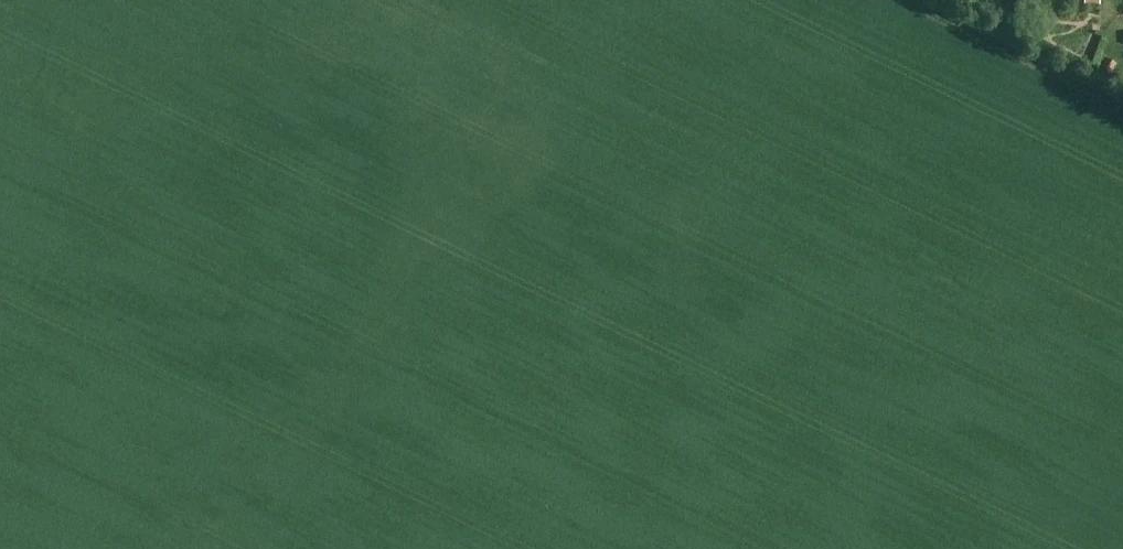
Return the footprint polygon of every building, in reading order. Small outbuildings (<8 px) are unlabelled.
[(1108,58),(1102,67),(1111,74),(1117,65),(1108,58)]
